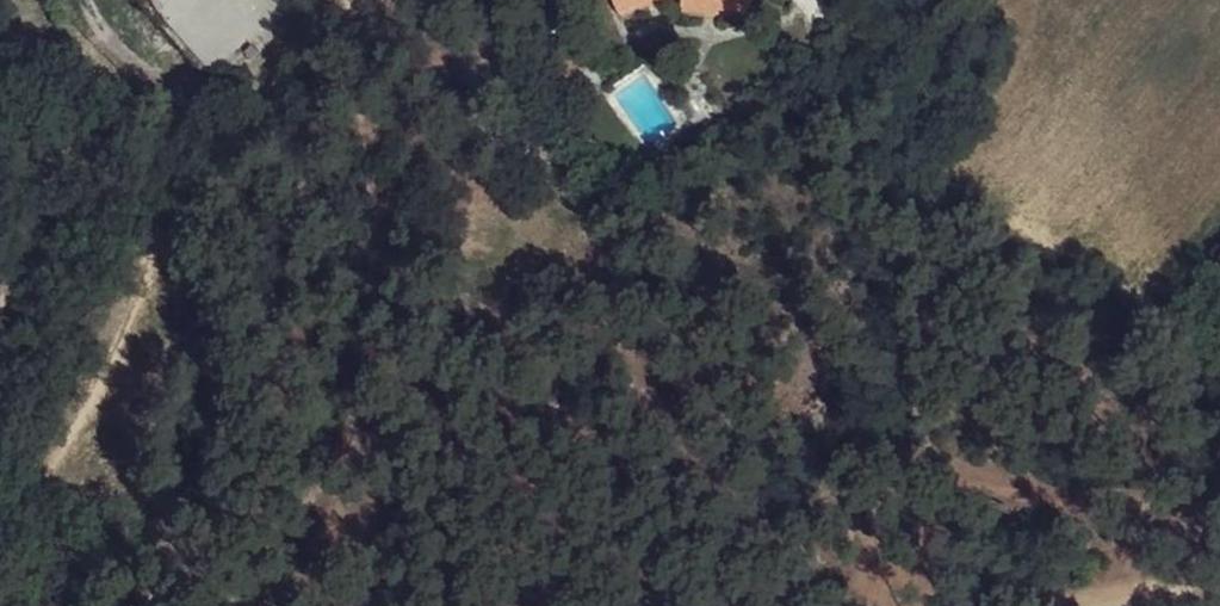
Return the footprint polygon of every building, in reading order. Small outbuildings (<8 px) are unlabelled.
[(623,10),(642,0),(619,0),(623,10)] [(623,10),(628,21),(670,0),(642,0),(623,10)] [(684,6),(762,12),(763,0),(683,0),(684,6)]
